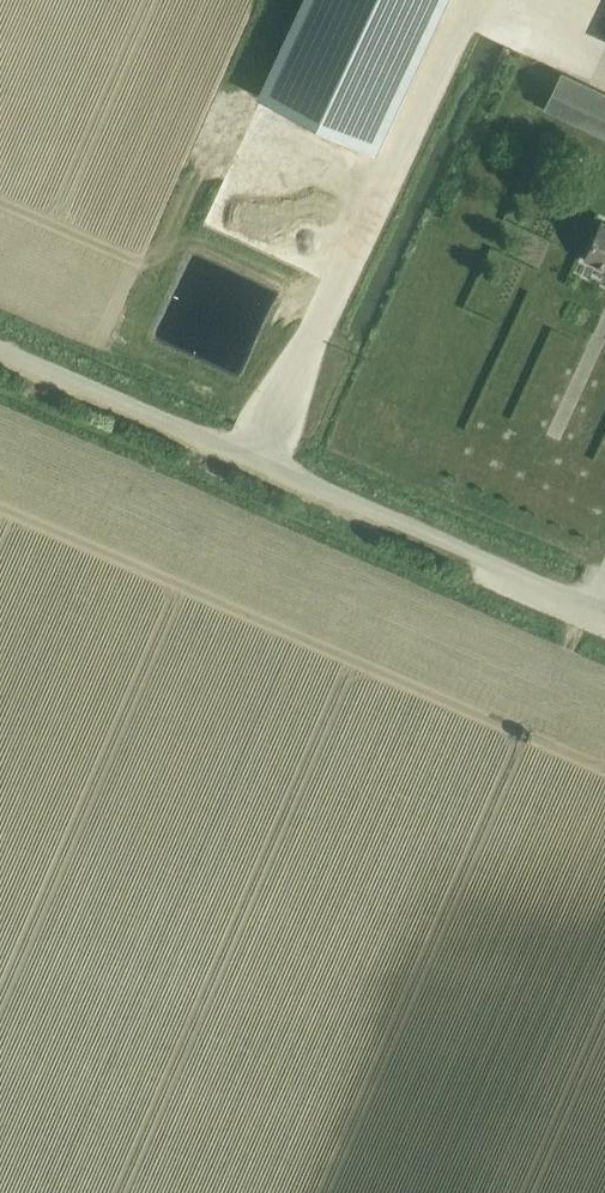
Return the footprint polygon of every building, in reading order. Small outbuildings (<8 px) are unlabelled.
[(265,91),(377,143),(443,0),(308,0),(265,91)] [(604,137),(604,93),(562,73),(546,108),(604,137)] [(602,221),(584,258),(604,268),(604,223),(602,221)] [(582,322),(588,304),(572,299),(566,317),(582,322)]
